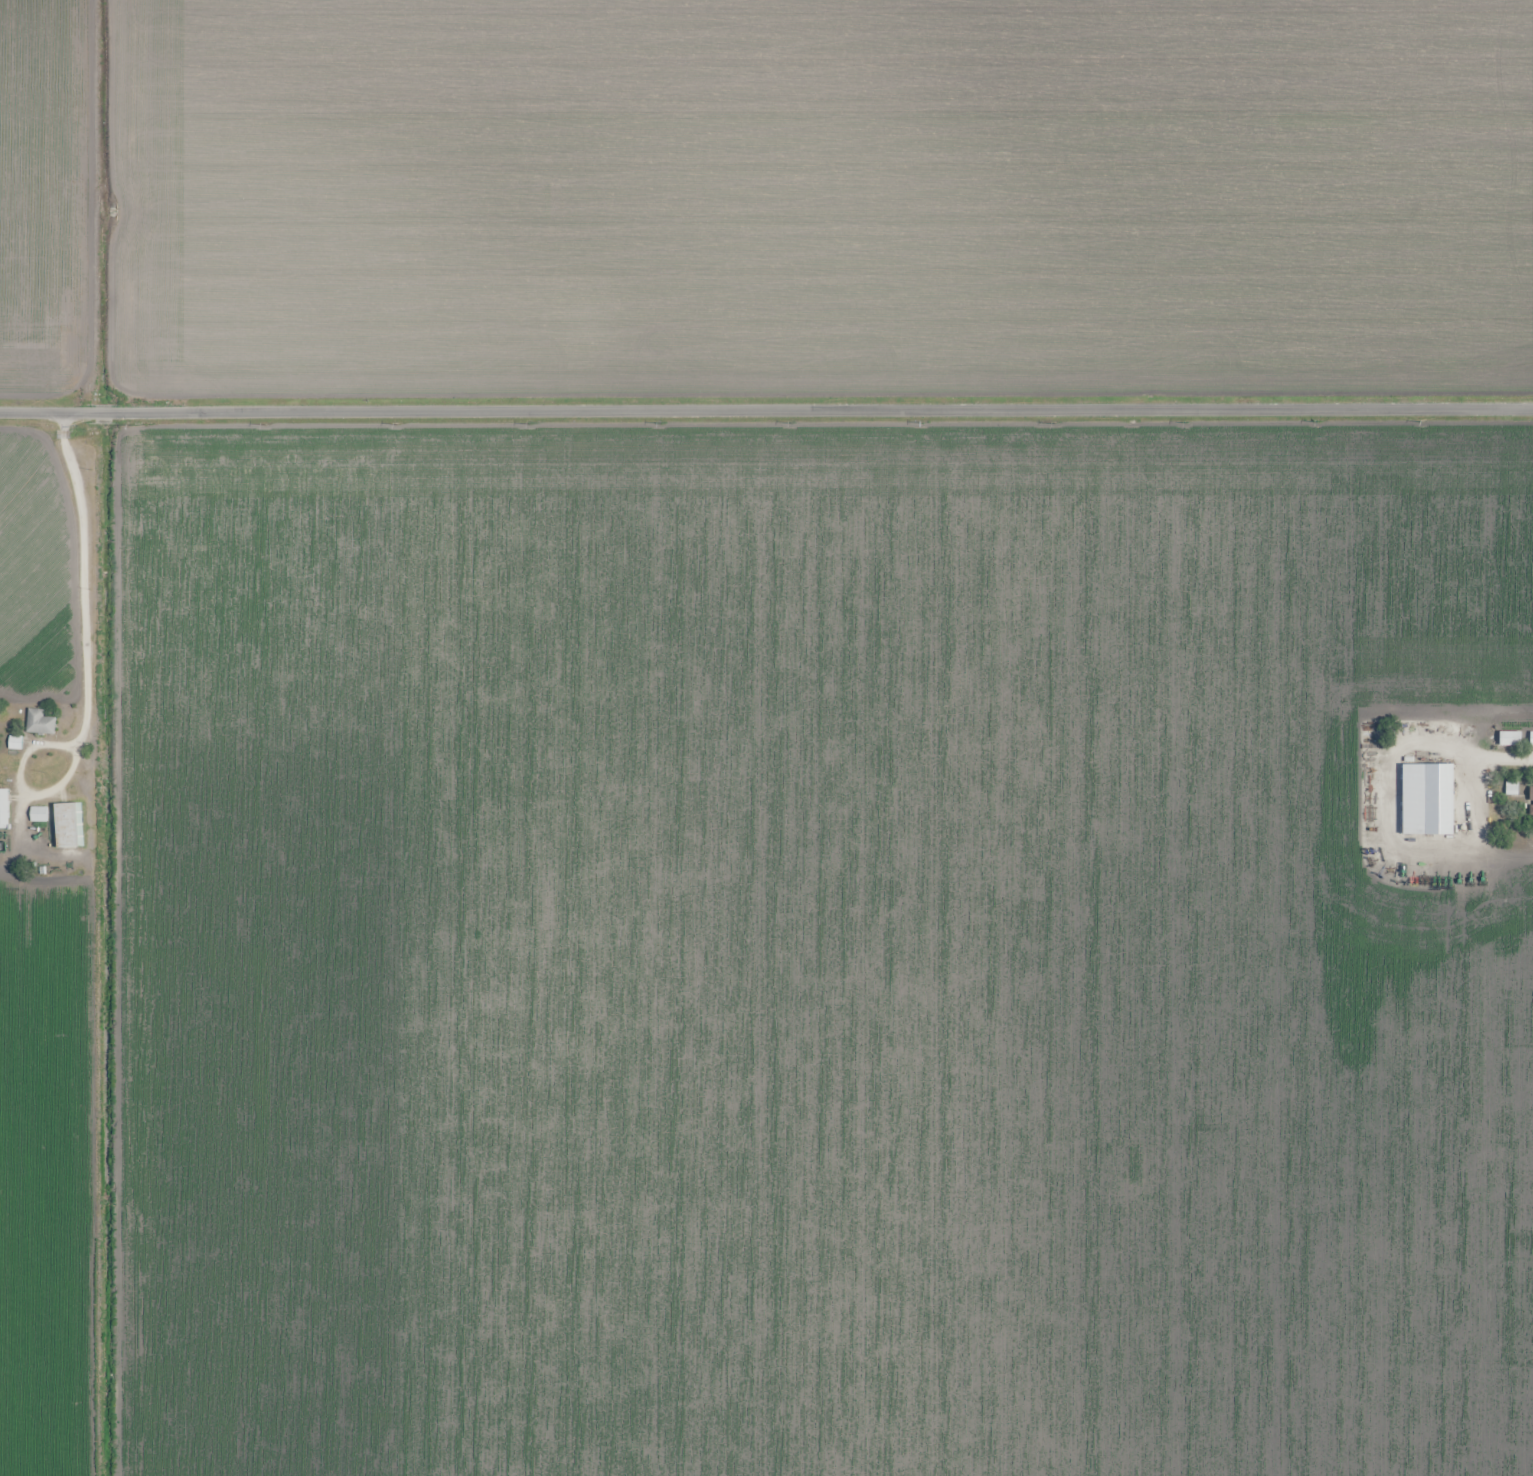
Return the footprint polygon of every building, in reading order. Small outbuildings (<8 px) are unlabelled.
[(57,719),(46,719),(46,711),(28,711),(28,735),(57,735),(57,719)] [(1522,746),(1522,732),(1500,732),(1500,746),(1522,746)] [(22,750),(22,739),(10,739),(10,750),(22,750)] [(1403,835),(1454,835),(1454,765),(1403,765),(1403,835)] [(0,790),(0,829),(10,829),(10,790),(0,790)] [(82,849),(82,804),(55,804),(55,849),(82,849)] [(47,823),(47,809),(31,808),(31,822),(47,823)]
